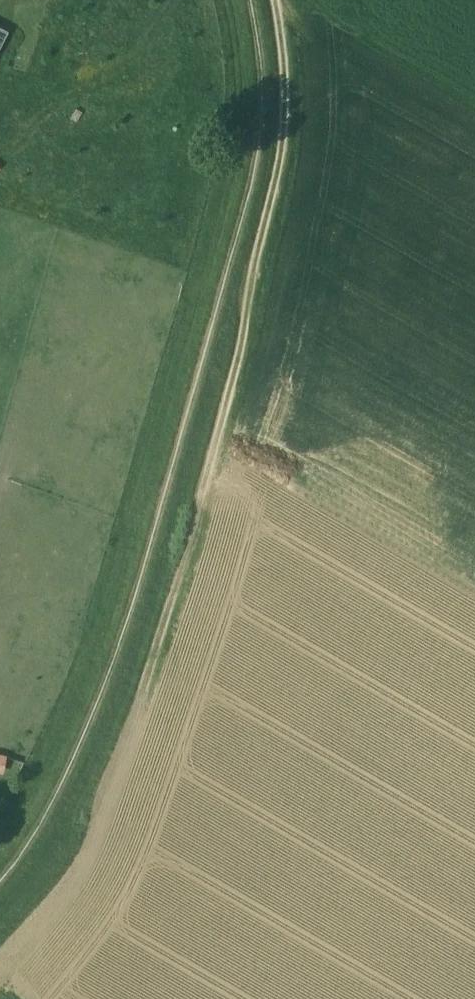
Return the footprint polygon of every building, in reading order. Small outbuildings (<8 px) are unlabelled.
[(9,30),(0,25),(0,48),(9,30)]
